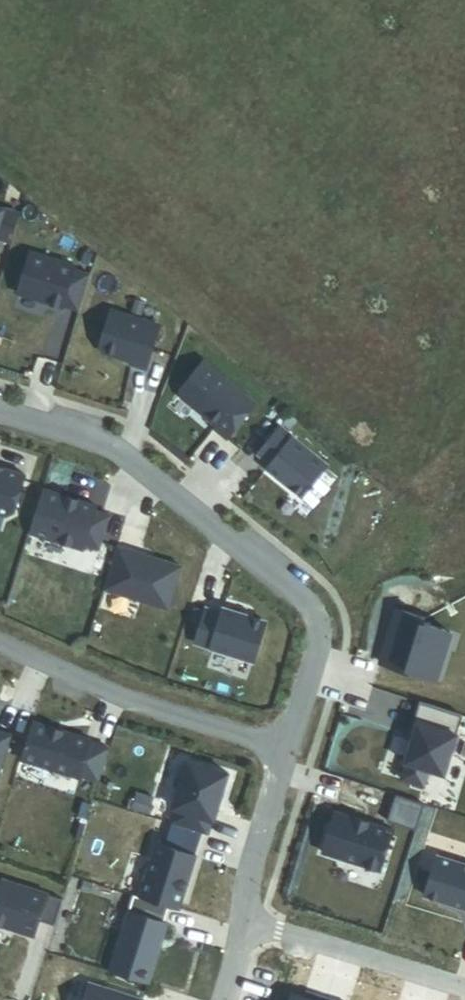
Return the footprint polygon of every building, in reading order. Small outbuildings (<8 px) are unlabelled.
[(0,210),(0,240),(11,244),(19,216),(0,210)] [(75,267),(29,254),(13,309),(42,317),(45,309),(61,314),(63,306),(79,311),(90,276),(74,271),(75,267)] [(146,370),(159,327),(111,312),(100,348),(103,354),(131,363),(130,365),(146,370)] [(203,362),(180,391),(181,398),(216,427),(214,430),(227,440),(256,404),(203,362)] [(302,498),(328,466),(280,428),(258,455),(270,465),(267,470),(302,498)] [(8,517),(15,513),(27,477),(3,469),(3,472),(0,472),(0,514),(8,517)] [(100,549),(110,517),(95,512),(97,507),(80,502),(79,504),(66,500),(66,498),(43,491),(30,533),(83,550),(85,545),(100,549)] [(181,568),(117,548),(104,590),(168,610),(181,568)] [(222,614),(206,609),(196,644),(254,663),(266,623),(224,609),(222,614)] [(425,620),(396,611),(388,636),(394,638),(392,645),(390,644),(383,666),(437,682),(451,634),(423,626),(425,620)] [(463,716),(420,703),(414,722),(417,723),(413,737),(402,781),(424,787),(429,771),(445,775),(463,716)] [(51,729),(32,723),(20,760),(79,780),(80,778),(99,785),(109,752),(90,745),(91,743),(50,730),(51,729)] [(0,732),(0,769),(10,736),(0,732)] [(214,822),(228,774),(187,762),(173,809),(175,810),(171,824),(207,836),(212,821),(214,822)] [(394,831),(336,813),(323,854),(381,872),(394,831)] [(179,911),(196,856),(156,844),(139,899),(169,908),(179,911)] [(438,858),(425,897),(464,909),(464,866),(438,858)] [(17,885),(4,927),(34,937),(39,922),(54,927),(62,900),(17,885)] [(139,899),(134,897),(110,973),(149,985),(168,925),(164,923),(169,908),(139,899)] [(88,985),(84,999),(138,999),(88,985)] [(313,994),(306,992),(304,998),(310,999),(311,999),(313,994)]
